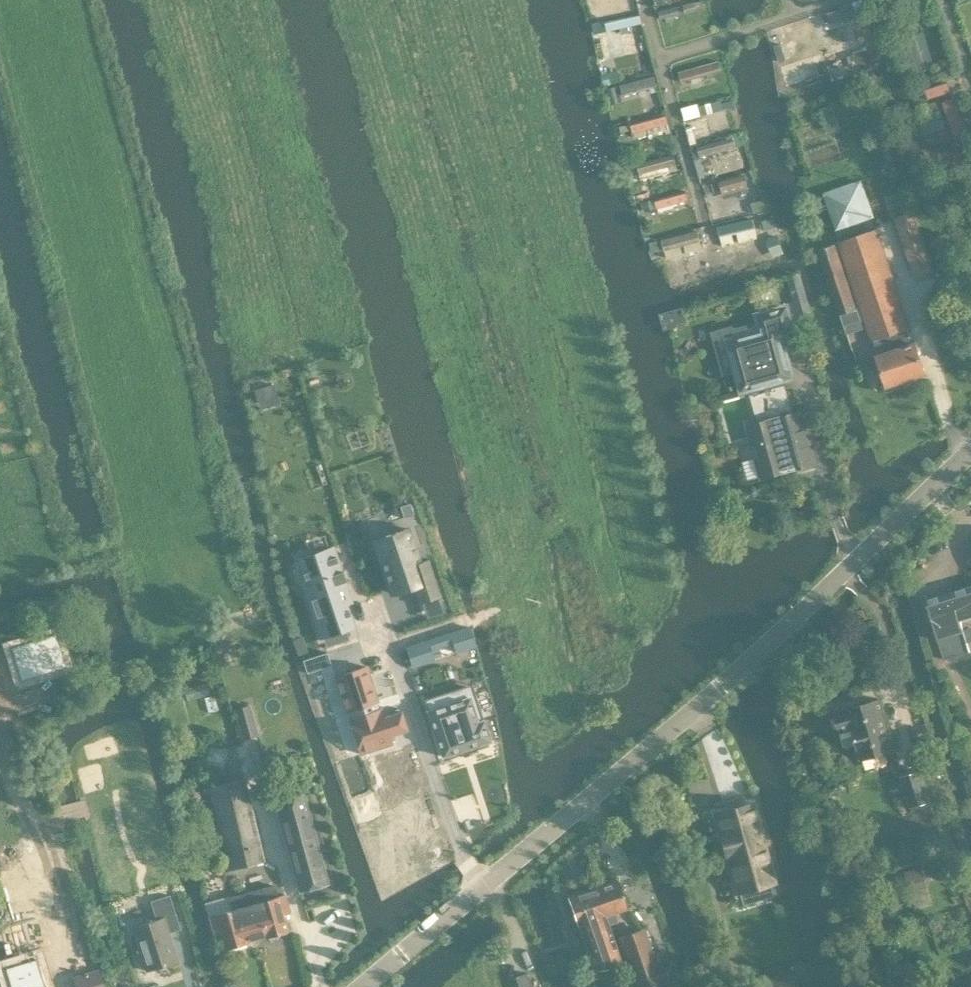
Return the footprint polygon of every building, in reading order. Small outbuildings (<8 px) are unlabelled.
[(695,2),(683,5),(685,12),(697,9),(695,2)] [(677,6),(658,11),(660,19),(679,14),(677,6)] [(640,14),(605,22),(607,32),(642,24),(640,14)] [(906,34),(914,71),(935,66),(927,29),(906,34)] [(719,62),(679,73),(681,82),(721,72),(719,62)] [(655,77),(620,86),(623,95),(658,86),(655,77)] [(723,100),(687,110),(690,119),(725,110),(723,100)] [(965,127),(956,100),(946,103),(955,130),(965,127)] [(942,113),(921,119),(925,133),(945,127),(942,113)] [(666,115),(631,124),(633,132),(668,123),(666,115)] [(733,138),(697,147),(700,157),(735,148),(733,138)] [(673,155),(638,164),(640,174),(676,165),(673,155)] [(744,176),(709,185),(712,196),(747,187),(744,176)] [(823,191),(838,229),(876,215),(862,176),(823,191)] [(686,191),(644,203),(647,211),(688,199),(686,191)] [(933,270),(914,213),(895,219),(914,276),(933,270)] [(754,218),(719,227),(721,237),(757,228),(754,218)] [(912,345),(907,330),(911,329),(877,229),(838,242),(872,342),(874,341),(879,356),(877,356),(887,386),(926,373),(915,342),(914,343),(915,344),(912,345)] [(697,231),(662,241),(665,250),(700,241),(697,231)] [(839,316),(857,310),(835,244),(817,250),(839,316)] [(800,277),(789,280),(799,316),(807,313),(810,313),(807,303),(800,277)] [(731,328),(714,333),(725,372),(737,369),(742,390),(743,390),(783,380),(791,377),(780,337),(793,333),(786,308),(765,314),(770,330),(735,340),(731,328)] [(682,309),(661,314),(665,328),(668,327),(675,326),(686,323),(683,312),(682,309)] [(737,397),(716,403),(728,446),(754,439),(764,477),(815,463),(801,412),(792,414),(784,385),(783,380),(743,390),(742,390),(736,392),(737,397)] [(409,503),(399,507),(400,508),(402,507),(405,517),(403,517),(403,518),(413,515),(409,503)] [(386,551),(380,553),(394,594),(412,588),(417,601),(418,604),(440,597),(444,610),(445,610),(428,559),(419,562),(417,556),(414,557),(411,547),(413,547),(407,529),(385,536),(381,537),(386,551)] [(333,548),(299,560),(305,580),(306,582),(314,579),(318,592),(306,595),(320,637),(322,636),(345,628),(347,628),(350,627),(353,626),(352,624),(345,603),(351,601),(344,582),(341,572),(333,548)] [(925,596),(944,660),(970,652),(958,613),(970,609),(970,586),(952,592),(951,588),(925,596)] [(452,642),(456,652),(475,646),(468,627),(406,648),(412,667),(433,660),(430,650),(452,642)] [(35,642),(34,641),(24,644),(25,645),(13,649),(15,656),(14,656),(19,672),(20,671),(22,678),(34,675),(43,673),(43,672),(48,670),(48,671),(56,669),(56,668),(60,667),(60,668),(64,666),(61,653),(60,654),(59,650),(58,646),(56,640),(55,635),(52,636),(52,637),(49,638),(49,637),(38,640),(38,641),(35,642)] [(302,637),(293,640),(298,655),(307,652),(302,637)] [(302,660),(307,673),(331,665),(327,652),(302,660)] [(360,754),(391,743),(389,735),(407,730),(401,711),(383,717),(380,709),(378,710),(375,701),(377,701),(366,666),(335,677),(346,711),(348,710),(351,719),(348,719),(360,754)] [(424,700),(428,711),(427,711),(442,757),(490,741),(483,720),(478,722),(478,721),(477,722),(469,697),(465,686),(424,700)] [(834,713),(840,732),(853,728),(862,759),(894,750),(879,700),(834,713)] [(249,706),(233,710),(241,739),(257,735),(249,706)] [(94,747),(84,750),(89,769),(99,766),(94,747)] [(223,769),(227,752),(206,748),(203,765),(223,769)] [(931,801),(922,770),(902,776),(911,807),(931,801)] [(223,872),(237,869),(224,817),(252,810),(244,778),(204,789),(223,872)] [(276,793),(279,802),(276,803),(300,890),(326,883),(302,796),(299,797),(296,787),(276,793)] [(773,882),(751,803),(716,813),(722,835),(720,836),(725,854),(727,854),(738,892),(773,882)] [(264,861),(252,810),(224,817),(237,869),(264,861)] [(46,864),(8,875),(21,920),(58,909),(46,864)] [(921,867),(906,872),(911,888),(926,883),(921,867)] [(597,887),(609,924),(617,921),(615,912),(626,908),(617,880),(597,887)] [(243,894),(256,938),(265,935),(266,937),(288,930),(283,915),(289,913),(284,895),(276,897),(272,886),(243,894)] [(609,924),(597,887),(568,897),(593,971),(621,962),(618,951),(609,924)] [(256,938),(243,894),(229,898),(232,910),(209,917),(214,934),(220,933),(225,948),(247,942),(247,941),(256,938)] [(146,971),(178,961),(169,933),(180,929),(169,895),(150,901),(156,920),(132,928),(146,971)] [(663,982),(667,981),(661,963),(656,964),(652,952),(650,952),(642,930),(620,937),(627,960),(625,960),(635,986),(664,986),(663,982)] [(97,970),(92,955),(72,961),(77,976),(73,977),(76,986),(103,986),(98,970),(97,970)] [(4,967),(8,982),(9,986),(44,986),(35,958),(4,967)] [(527,973),(516,977),(519,986),(532,986),(527,973)] [(765,981),(767,986),(796,986),(792,973),(765,981)]
